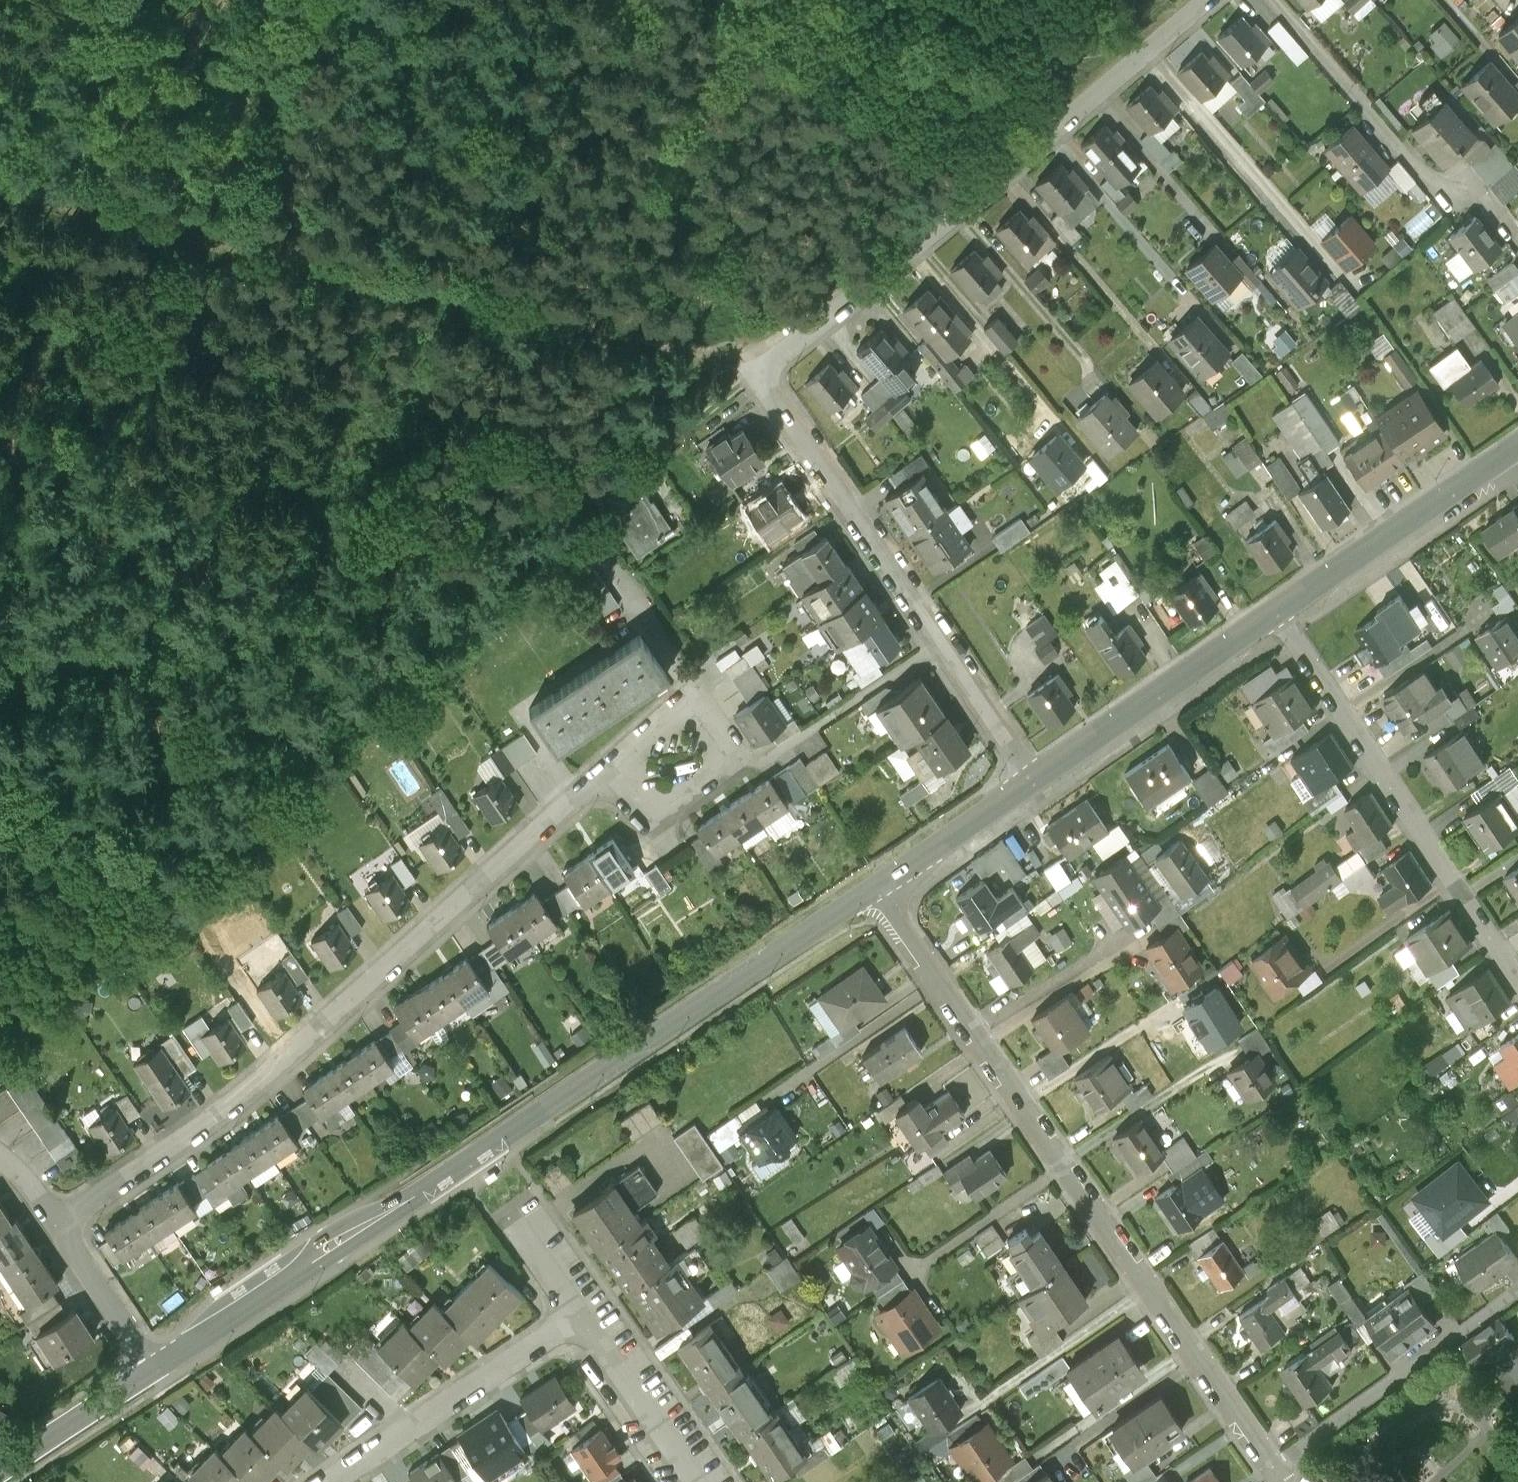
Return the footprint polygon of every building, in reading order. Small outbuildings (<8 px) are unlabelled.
[(1307,5),(1319,19),(1341,0),(1313,0),(1307,5)] [(1347,5),(1354,13),(1369,0),(1352,0),(1347,5)] [(1215,36),(1240,66),(1271,39),(1264,31),(1256,21),(1250,26),(1241,14),(1215,36)] [(1494,36),(1517,63),(1517,15),(1494,36)] [(1264,31),(1271,39),(1293,63),(1304,53),(1275,21),(1264,31)] [(1432,34),(1438,41),(1434,45),(1442,54),(1458,41),(1443,24),(1432,34)] [(1199,51),(1175,72),(1201,101),(1230,76),(1213,57),(1208,61),(1199,51)] [(1489,60),(1458,87),(1492,127),(1517,105),(1517,94),(1512,87),(1489,60)] [(1241,72),(1252,84),(1261,75),(1251,63),(1241,72)] [(1148,131),(1149,132),(1151,130),(1177,107),(1164,91),(1159,96),(1149,85),(1126,106),(1148,131)] [(1444,169),(1460,155),(1480,139),(1437,88),(1416,105),(1425,116),(1410,128),(1444,169)] [(1374,103),(1399,134),(1405,128),(1380,99),(1374,103)] [(1115,130),(1110,134),(1103,125),(1080,145),(1108,176),(1117,187),(1118,186),(1141,166),(1126,148),(1129,146),(1115,130)] [(1323,151),(1360,194),(1387,170),(1351,127),(1323,151)] [(1169,151),(1151,130),(1149,132),(1148,131),(1139,139),(1158,161),(1169,151)] [(1471,168),(1493,150),(1482,137),(1480,139),(1460,155),(1471,168)] [(1471,168),(1487,188),(1512,167),(1496,147),(1493,150),(1471,168)] [(1172,149),(1169,151),(1158,161),(1167,172),(1181,160),(1172,149)] [(1397,161),(1387,170),(1398,182),(1406,191),(1416,182),(1397,161)] [(1059,212),(1071,225),(1072,224),(1099,201),(1072,170),(1069,173),(1061,163),(1036,185),(1059,212)] [(1487,188),(1503,207),(1504,206),(1517,195),(1517,174),(1512,167),(1487,188)] [(1387,170),(1360,194),(1370,206),(1398,182),(1387,170)] [(1108,176),(1099,184),(1118,206),(1128,197),(1118,186),(1117,187),(1108,176)] [(1138,203),(1131,194),(1128,197),(1118,206),(1126,214),(1138,203)] [(1028,268),(1056,243),(1033,217),(1029,220),(1019,210),(995,231),(1028,268)] [(1323,211),(1310,222),(1317,230),(1330,219),(1323,211)] [(1059,212),(1049,220),(1071,245),(1082,235),(1072,224),(1071,225),(1059,212)] [(1475,216),(1448,238),(1459,252),(1476,273),(1503,251),(1475,216)] [(1348,218),(1320,243),(1345,271),(1373,246),(1348,218)] [(1396,243),(1388,250),(1397,260),(1404,254),(1396,243)] [(1209,245),(1181,270),(1211,303),(1239,278),(1229,267),(1209,245)] [(1328,287),(1291,248),(1262,274),(1299,314),(1328,287)] [(983,261),(974,249),(948,271),(974,301),(980,295),(986,302),(1001,288),(996,282),(1004,276),(988,257),(983,261)] [(1388,250),(1380,257),(1389,267),(1397,260),(1388,250)] [(1476,273),(1459,252),(1445,262),(1462,284),(1476,273)] [(1238,259),(1246,268),(1253,261),(1246,253),(1238,259)] [(1247,287),(1251,291),(1252,290),(1260,283),(1246,268),(1238,259),(1229,267),(1239,278),(1247,287)] [(1510,263),(1486,281),(1505,305),(1517,296),(1517,273),(1510,263)] [(1039,270),(1024,283),(1036,296),(1050,283),(1039,270)] [(1239,278),(1211,303),(1220,312),(1247,287),(1239,278)] [(1252,290),(1264,302),(1271,296),(1260,283),(1252,290)] [(1330,290),(1325,294),(1328,297),(1348,317),(1359,306),(1337,283),(1330,290)] [(1328,287),(1299,314),(1304,319),(1328,297),(1325,294),(1330,290),(1328,287)] [(948,358),(975,336),(942,297),(937,301),(928,290),(903,310),(929,341),(945,361),(948,358)] [(1433,316),(1453,343),(1473,329),(1453,302),(1433,316)] [(1517,349),(1517,317),(1503,328),(1517,349)] [(999,318),(984,330),(1005,356),(1006,354),(1020,344),(999,318)] [(1196,319),(1168,342),(1198,376),(1225,352),(1196,319)] [(891,341),(880,329),(854,352),(877,379),(893,398),(902,391),(917,377),(906,365),(914,358),(896,337),(891,341)] [(1284,333),(1272,343),(1275,346),(1272,349),(1279,358),(1294,344),(1284,333)] [(1379,362),(1382,360),(1396,349),(1385,334),(1367,347),(1379,362)] [(918,350),(934,369),(945,361),(929,341),(918,350)] [(1404,391),(1419,380),(1396,349),(1382,360),(1404,391)] [(1449,385),(1473,368),(1459,349),(1431,369),(1444,388),(1449,385)] [(1240,350),(1231,359),(1251,382),(1261,374),(1240,350)] [(945,361),(934,369),(954,394),(975,376),(966,365),(958,371),(948,358),(945,361)] [(1149,360),(1125,382),(1155,416),(1180,395),(1149,360)] [(1449,385),(1466,410),(1499,387),(1482,362),(1473,368),(1449,385)] [(831,417),(858,395),(862,392),(845,370),(839,375),(830,363),(804,384),(807,388),(831,417)] [(1286,368),(1278,374),(1289,390),(1298,384),(1286,368)] [(877,379),(868,387),(884,406),(893,398),(877,379)] [(1289,390),(1287,392),(1295,403),(1306,395),(1299,384),(1298,384),(1289,390)] [(884,406),(868,387),(862,392),(858,395),(874,414),(884,406)] [(893,398),(884,406),(894,417),(912,402),(902,391),(893,398)] [(1208,408),(1195,392),(1185,400),(1198,415),(1208,408)] [(1347,392),(1334,401),(1343,413),(1355,404),(1347,392)] [(1101,394),(1073,417),(1106,455),(1134,432),(1101,394)] [(1306,395),(1295,403),(1329,452),(1342,444),(1308,394),(1306,395)] [(1404,465),(1445,438),(1416,395),(1376,422),(1382,432),(1404,465)] [(1274,416),(1302,458),(1308,454),(1321,473),(1324,471),(1337,463),(1329,452),(1295,403),(1292,404),(1274,416)] [(884,406),(874,414),(864,423),(873,434),(890,420),(894,417),(884,406)] [(1221,406),(1202,419),(1213,434),(1231,421),(1221,406)] [(983,432),(970,442),(980,454),(993,444),(983,432)] [(1367,490),(1404,465),(1382,432),(1345,457),(1367,490)] [(1085,467),(1056,434),(1028,459),(1057,492),(1085,467)] [(1233,451),(1248,473),(1263,462),(1245,437),(1230,448),(1233,451)] [(732,493),(767,469),(749,442),(736,450),(734,447),(711,462),(732,493)] [(1223,458),(1238,479),(1248,473),(1233,451),(1223,458)] [(1297,492),(1322,528),(1349,510),(1324,471),(1321,473),(1308,454),(1302,458),(1297,462),(1311,483),(1299,491),(1297,492)] [(929,468),(920,455),(890,476),(899,489),(921,474),(929,468)] [(1287,498),(1297,492),(1299,491),(1278,459),(1266,467),(1287,498)] [(886,506),(910,539),(948,513),(921,474),(899,489),(897,491),(901,496),(886,506)] [(594,506),(633,561),(674,532),(635,477),(621,487),(594,506)] [(1174,495),(1186,511),(1196,505),(1183,488),(1174,495)] [(746,512),(768,545),(802,524),(780,490),(746,512)] [(1234,530),(1255,516),(1245,502),(1225,516),(1234,530)] [(948,513),(965,537),(976,529),(959,505),(948,513)] [(1515,508),(1484,529),(1503,556),(1517,546),(1517,545),(1517,512),(1515,508)] [(948,513),(910,539),(934,574),(972,547),(965,537),(948,513)] [(1020,519),(990,541),(1000,554),(1029,532),(1020,519)] [(1274,519),(1243,541),(1267,574),(1292,556),(1281,541),(1287,537),(1274,519)] [(592,619),(616,603),(564,528),(541,544),(592,619)] [(795,549),(800,556),(822,542),(817,534),(795,549)] [(800,556),(780,569),(797,594),(799,593),(845,562),(828,537),(822,542),(800,556)] [(1189,547),(1201,566),(1212,558),(1200,539),(1189,547)] [(1085,564),(1093,575),(1101,569),(1094,558),(1085,564)] [(821,620),(865,591),(845,562),(799,593),(818,622),(821,620)] [(1096,590),(1114,616),(1138,599),(1120,573),(1096,590)] [(1170,596),(1192,626),(1217,608),(1206,593),(1212,588),(1201,574),(1170,596)] [(1501,623),(1508,619),(1517,612),(1517,604),(1505,585),(1485,598),(1501,623)] [(883,618),(865,591),(821,620),(839,648),(845,644),(883,618)] [(1377,615),(1350,632),(1374,670),(1381,666),(1411,647),(1408,643),(1425,632),(1401,594),(1375,611),(1377,615)] [(1084,629),(1118,678),(1149,657),(1138,642),(1143,637),(1132,622),(1119,631),(1106,614),(1084,629)] [(1045,616),(1025,630),(1038,648),(1051,639),(1058,634),(1045,616)] [(899,642),(883,618),(845,644),(861,667),(899,642)] [(1497,669),(1517,654),(1517,634),(1508,619),(1501,623),(1477,640),(1497,669)] [(637,636),(582,674),(611,716),(666,679),(637,636)] [(1411,647),(1381,666),(1387,675),(1431,648),(1425,638),(1411,647)] [(1041,661),(1059,649),(1051,639),(1038,648),(1034,651),(1041,661)] [(743,654),(745,657),(755,672),(768,663),(757,645),(743,654)] [(1460,645),(1446,654),(1455,669),(1469,660),(1460,645)] [(725,672),(748,707),(765,696),(769,693),(755,672),(745,657),(744,658),(737,649),(714,663),(721,674),(725,672)] [(1242,687),(1251,699),(1290,672),(1281,660),(1242,687)] [(1306,715),(1315,709),(1290,672),(1251,699),(1276,736),(1306,715)] [(1430,672),(1388,700),(1412,735),(1431,723),(1449,710),(1460,703),(1448,686),(1441,690),(1430,672)] [(582,674),(527,712),(556,754),(611,716),(582,674)] [(916,737),(959,709),(936,674),(908,693),(882,710),(905,745),(916,737)] [(1027,696),(1047,725),(1074,707),(1065,694),(1070,690),(1059,674),(1027,696)] [(870,718),(882,710),(908,693),(899,680),(861,704),(863,707),(870,718)] [(748,707),(732,718),(753,748),(771,736),(785,726),(765,696),(748,707)] [(1449,710),(1455,719),(1471,708),(1465,700),(1460,703),(1449,710)] [(1471,708),(1455,719),(1461,727),(1477,717),(1471,708)] [(959,709),(916,737),(923,747),(938,770),(981,742),(959,709)] [(1449,710),(1431,723),(1437,732),(1455,719),(1449,710)] [(1314,727),(1306,715),(1276,736),(1267,742),(1275,754),(1314,727)] [(792,721),(785,726),(771,736),(777,744),(798,729),(792,721)] [(1491,763),(1466,728),(1425,757),(1432,766),(1428,769),(1434,778),(1438,776),(1449,792),(1491,763)] [(504,749),(518,769),(541,753),(527,733),(504,749)] [(1300,772),(1315,794),(1338,779),(1354,768),(1331,734),(1292,760),(1300,772)] [(1121,770),(1147,807),(1191,775),(1166,739),(1121,770)] [(907,757),(912,754),(905,745),(888,755),(904,779),(916,771),(907,757)] [(912,754),(907,757),(916,771),(923,780),(938,770),(923,747),(912,754)] [(518,769),(504,749),(491,759),(504,779),(518,769)] [(837,765),(827,751),(804,767),(815,782),(837,765)] [(502,780),(504,779),(491,759),(477,768),(491,788),(502,780)] [(1228,760),(1218,768),(1228,782),(1238,774),(1228,760)] [(800,761),(788,770),(803,790),(815,782),(804,767),(800,761)] [(1194,779),(1209,799),(1229,785),(1214,765),(1212,766),(1194,779)] [(787,768),(772,778),(789,801),(803,790),(788,770),(787,768)] [(1479,789),(1488,802),(1501,793),(1517,782),(1510,771),(1509,769),(1479,789)] [(1290,779),(1305,801),(1315,794),(1300,772),(1290,779)] [(791,808),(771,779),(747,795),(767,824),(791,808)] [(1346,792),(1338,779),(1315,794),(1305,801),(1313,813),(1328,804),(1346,792)] [(520,805),(502,780),(491,788),(474,800),(493,825),(520,805)] [(931,793),(923,780),(901,795),(909,807),(931,793)] [(1517,818),(1517,783),(1517,782),(1501,793),(1517,818)] [(429,800),(445,823),(457,814),(441,791),(429,800)] [(1370,791),(1346,808),(1359,827),(1348,834),(1359,850),(1362,848),(1382,834),(1394,826),(1370,791)] [(1346,792),(1328,804),(1334,813),(1352,801),(1346,792)] [(1501,793),(1488,802),(1466,817),(1488,848),(1517,828),(1517,818),(1501,793)] [(743,841),(767,824),(747,795),(723,812),(743,841)] [(1047,828),(1069,858),(1107,830),(1085,800),(1047,828)] [(743,841),(723,812),(697,830),(702,838),(716,859),(743,841)] [(457,814),(445,823),(449,828),(447,830),(457,843),(471,833),(457,814)] [(1274,820),(1263,828),(1271,840),(1283,832),(1274,820)] [(446,828),(419,848),(438,873),(465,854),(457,843),(447,830),(446,828)] [(1390,846),(1382,834),(1362,848),(1370,860),(1390,846)] [(716,859),(702,838),(691,845),(709,871),(720,864),(716,859)] [(1154,858),(1168,849),(1161,840),(1143,853),(1149,862),(1154,858)] [(1168,849),(1154,858),(1184,899),(1210,880),(1180,840),(1168,849)] [(1021,869),(1001,841),(969,863),(981,880),(992,896),(1009,885),(1015,881),(1011,876),(1021,869)] [(612,844),(588,860),(610,891),(634,875),(612,844)] [(1370,860),(1362,848),(1359,850),(1336,866),(1345,878),(1370,860)] [(1408,851),(1382,869),(1393,885),(1378,897),(1391,915),(1433,886),(1408,851)] [(1124,924),(1130,932),(1149,919),(1164,909),(1158,902),(1125,855),(1092,878),(1101,891),(1124,924)] [(588,860),(565,876),(583,903),(587,908),(610,891),(588,860)] [(1330,888),(1345,878),(1336,866),(1333,861),(1328,865),(1325,860),(1319,865),(1321,869),(1291,890),(1304,907),(1330,888)] [(1345,878),(1330,888),(1339,900),(1379,872),(1370,860),(1345,878)] [(395,876),(406,890),(416,883),(400,862),(392,868),(397,874),(395,876)] [(1505,876),(1507,879),(1517,895),(1517,867),(1505,876)] [(1076,889),(1064,871),(1048,882),(1060,900),(1076,889)] [(393,873),(367,892),(387,919),(413,900),(406,890),(395,876),(393,873)] [(565,876),(551,886),(569,912),(583,903),(565,876)] [(992,896),(981,880),(955,897),(978,930),(998,916),(1020,901),(1009,885),(992,896)] [(1288,919),(1304,907),(1291,890),(1287,884),(1271,896),(1288,919)] [(551,886),(535,897),(554,923),(569,912),(551,886)] [(1124,924),(1101,891),(1092,898),(1115,930),(1124,924)] [(1149,919),(1154,927),(1180,910),(1169,894),(1158,902),(1164,909),(1149,919)] [(535,897),(513,913),(534,943),(557,927),(554,923),(535,897)] [(1020,901),(998,916),(1004,926),(1025,912),(1027,911),(1020,901)] [(342,923),(339,925),(350,939),(363,930),(346,907),(336,915),(342,923)] [(1154,927),(1160,936),(1175,926),(1179,933),(1190,925),(1180,910),(1154,927)] [(1421,958),(1432,973),(1452,959),(1471,946),(1446,911),(1407,938),(1409,942),(1421,958)] [(994,933),(1000,943),(1031,922),(1025,912),(1004,926),(994,933)] [(496,940),(511,960),(534,943),(513,913),(488,930),(496,940)] [(1000,943),(985,953),(992,963),(984,969),(1000,992),(1034,969),(1031,965),(1019,948),(1032,939),(1040,935),(1031,922),(1000,943)] [(338,923),(309,944),(328,969),(356,947),(350,939),(339,925),(338,923)] [(1160,936),(1142,949),(1170,988),(1199,967),(1202,965),(1179,933),(1175,926),(1160,936)] [(1060,929),(1044,940),(1053,953),(1069,943),(1060,929)] [(1247,962),(1274,1001),(1315,972),(1288,933),(1247,962)] [(1044,956),(1032,939),(1019,948),(1031,965),(1044,956)] [(496,940),(482,950),(496,971),(511,960),(496,940)] [(1421,958),(1409,942),(1395,952),(1406,969),(1421,958)] [(482,950),(464,962),(492,1003),(510,991),(496,971),(482,950)] [(284,973),(294,987),(307,977),(291,955),(281,963),(287,971),(284,973)] [(1452,959),(1432,973),(1437,982),(1458,967),(1452,959)] [(1233,960),(1219,970),(1229,984),(1243,974),(1233,960)] [(464,962),(443,976),(464,1008),(471,1017),(492,1003),(464,962)] [(887,996),(864,962),(808,1000),(832,1034),(853,1020),(887,996)] [(1213,962),(1202,971),(1208,979),(1219,970),(1213,962)] [(1471,1031),(1511,1004),(1487,970),(1447,997),(1471,1031)] [(283,972),(256,992),(275,1017),(302,997),(294,987),(284,973),(283,972)] [(443,976),(420,991),(441,1023),(464,1008),(443,976)] [(1056,1056),(1060,1053),(1092,1031),(1084,1019),(1092,1014),(1085,1004),(1094,997),(1087,987),(1034,1024),(1038,1030),(1035,1031),(1040,1038),(1043,1036),(1052,1050),(1056,1056)] [(1239,1023),(1215,987),(1185,1006),(1190,1015),(1186,1017),(1197,1033),(1200,1030),(1208,1043),(1239,1023)] [(420,991),(394,1008),(404,1022),(417,1040),(441,1023),(420,991)] [(231,1017),(227,1020),(238,1035),(252,1025),(237,1004),(227,1012),(231,1017)] [(184,1031),(204,1059),(212,1053),(220,1065),(246,1046),(238,1035),(227,1020),(214,1029),(205,1016),(184,1031)] [(821,1057),(860,1030),(853,1020),(832,1034),(814,1047),(821,1057)] [(404,1022),(389,1032),(406,1056),(421,1046),(417,1040),(404,1022)] [(924,1054),(906,1029),(866,1056),(883,1081),(924,1054)] [(1250,1056),(1258,1050),(1267,1044),(1256,1029),(1240,1041),(1250,1056)] [(389,1032),(374,1043),(390,1067),(406,1056),(389,1032)] [(1501,1044),(1509,1055),(1497,1063),(1512,1086),(1517,1082),(1517,1032),(1501,1044)] [(185,1079),(197,1071),(173,1037),(161,1046),(162,1047),(185,1079)] [(374,1043),(352,1058),(376,1093),(398,1078),(390,1067),(374,1043)] [(1464,1055),(1457,1045),(1426,1066),(1433,1076),(1464,1055)] [(162,1047),(132,1067),(164,1114),(194,1093),(185,1079),(162,1047)] [(1052,1050),(1037,1060),(1050,1079),(1069,1066),(1060,1053),(1056,1056),(1052,1050)] [(1233,1069),(1253,1095),(1277,1076),(1258,1050),(1250,1056),(1233,1069)] [(1121,1094),(1131,1087),(1109,1054),(1076,1077),(1074,1078),(1081,1088),(1077,1091),(1082,1099),(1086,1096),(1097,1111),(1121,1094)] [(352,1058),(329,1074),(354,1109),(376,1093),(352,1058)] [(1050,1079),(1057,1089),(1074,1078),(1076,1077),(1069,1066),(1050,1079)] [(329,1074),(303,1093),(308,1099),(322,1119),(328,1128),(339,1120),(354,1109),(329,1074)] [(64,1173),(84,1159),(28,1078),(7,1092),(64,1173)] [(1131,1087),(1121,1094),(1131,1109),(1152,1095),(1145,1085),(1135,1092),(1131,1087)] [(114,1099),(126,1121),(138,1114),(126,1092),(114,1099)] [(950,1092),(928,1107),(945,1131),(967,1116),(950,1092)] [(889,1122),(898,1115),(911,1107),(904,1096),(882,1111),(889,1122)] [(308,1099),(294,1108),(308,1129),(322,1119),(308,1099)] [(898,1115),(921,1148),(924,1146),(945,1131),(928,1107),(922,1099),(911,1107),(898,1115)] [(663,1121),(652,1104),(624,1123),(636,1140),(663,1121)] [(787,1144),(798,1137),(777,1104),(745,1124),(738,1129),(743,1138),(759,1161),(774,1152),(785,1154),(787,1144)] [(1517,1123),(1517,1106),(1505,1116),(1513,1127),(1517,1123)] [(132,1135),(113,1107),(87,1125),(106,1153),(132,1135)] [(308,1129),(294,1108),(280,1118),(294,1138),(308,1129)] [(738,1129),(745,1124),(739,1115),(708,1136),(719,1154),(743,1138),(738,1129)] [(280,1118),(257,1133),(276,1161),(299,1146),(294,1138),(280,1118)] [(339,1120),(328,1128),(334,1135),(345,1128),(339,1120)] [(1143,1121),(1114,1143),(1118,1148),(1113,1152),(1123,1167),(1129,1162),(1138,1174),(1164,1155),(1166,1153),(1165,1151),(1143,1121)] [(693,1124),(674,1137),(705,1182),(724,1169),(717,1158),(703,1139),(693,1124)] [(951,1141),(945,1131),(924,1146),(931,1155),(951,1141)] [(257,1133),(234,1149),(253,1177),(276,1161),(257,1133)] [(1164,1155),(1175,1170),(1196,1155),(1183,1137),(1165,1151),(1166,1153),(1164,1155)] [(717,1158),(724,1169),(742,1158),(734,1146),(717,1158)] [(1207,1148),(1196,1155),(1175,1170),(1171,1173),(1178,1183),(1184,1179),(1214,1158),(1207,1148)] [(208,1166),(227,1194),(240,1186),(253,1177),(234,1149),(208,1166)] [(1007,1176),(993,1155),(976,1167),(971,1159),(952,1171),(946,1175),(958,1193),(970,1185),(977,1197),(1007,1176)] [(920,1177),(927,1188),(946,1175),(952,1171),(945,1161),(920,1177)] [(1459,1221),(1487,1198),(1459,1162),(1416,1195),(1439,1225),(1445,1232),(1459,1221)] [(194,1176),(209,1199),(215,1208),(230,1198),(227,1194),(208,1166),(194,1176)] [(638,1167),(571,1215),(601,1257),(648,1224),(636,1208),(657,1194),(638,1167)] [(194,1176),(179,1186),(194,1209),(209,1199),(194,1176)] [(913,1197),(927,1188),(920,1177),(906,1186),(913,1197)] [(1206,1210),(1184,1179),(1178,1183),(1157,1198),(1162,1204),(1157,1208),(1166,1220),(1171,1216),(1179,1228),(1206,1210)] [(179,1186),(154,1202),(173,1231),(198,1215),(194,1209),(179,1186)] [(240,1186),(227,1194),(230,1198),(234,1205),(247,1196),(240,1186)] [(131,1217),(151,1246),(173,1231),(154,1202),(131,1217)] [(12,1225),(0,1207),(0,1233),(12,1225)] [(1331,1208),(1313,1220),(1324,1235),(1341,1223),(1331,1208)] [(1499,1229),(1503,1234),(1513,1227),(1499,1208),(1489,1215),(1499,1229)] [(674,1230),(687,1249),(691,1246),(707,1235),(694,1216),(674,1230)] [(107,1233),(126,1262),(151,1246),(131,1217),(107,1233)] [(794,1219),(782,1227),(795,1245),(806,1237),(794,1219)] [(652,1221),(648,1224),(601,1257),(626,1293),(672,1260),(655,1236),(660,1233),(652,1221)] [(1468,1233),(1459,1221),(1445,1232),(1439,1225),(1425,1236),(1440,1255),(1468,1233)] [(0,1233),(0,1266),(30,1246),(14,1223),(12,1225),(0,1233)] [(1013,1275),(1027,1294),(1069,1264),(1044,1228),(1038,1232),(1032,1225),(1010,1241),(1015,1248),(1010,1251),(1023,1269),(1013,1275)] [(873,1289),(899,1272),(869,1227),(843,1245),(862,1273),(858,1276),(857,1281),(860,1285),(865,1285),(869,1283),(873,1289)] [(1200,1254),(1222,1238),(1214,1227),(1192,1243),(1200,1254)] [(988,1256),(1006,1243),(994,1228),(977,1240),(988,1256)] [(1517,1265),(1517,1256),(1503,1234),(1499,1229),(1456,1259),(1480,1292),(1517,1265)] [(1200,1254),(1198,1256),(1205,1266),(1199,1270),(1205,1278),(1211,1274),(1219,1286),(1244,1268),(1222,1238),(1200,1254)] [(0,1266),(0,1267),(26,1306),(54,1288),(57,1286),(30,1246),(0,1266)] [(687,1249),(672,1260),(626,1293),(654,1331),(676,1316),(704,1295),(692,1278),(707,1267),(691,1246),(687,1249)] [(785,1261),(767,1274),(780,1291),(798,1278),(785,1261)] [(487,1263),(441,1311),(472,1340),(476,1344),(522,1296),(487,1263)] [(1054,1321),(1091,1295),(1069,1264),(1027,1294),(1041,1313),(1033,1318),(1042,1330),(1054,1321)] [(1302,1266),(1290,1274),(1300,1288),(1312,1280),(1302,1266)] [(879,1298),(905,1281),(899,1272),(873,1289),(879,1298)] [(1319,1283),(1326,1295),(1335,1289),(1331,1283),(1324,1272),(1312,1280),(1300,1288),(1303,1294),(1319,1283)] [(1273,1293),(1264,1299),(1271,1309),(1283,1300),(1286,1305),(1303,1294),(1300,1288),(1290,1274),(1270,1287),(1273,1293)] [(1425,1275),(1411,1284),(1424,1303),(1438,1294),(1425,1275)] [(1335,1289),(1342,1299),(1351,1293),(1341,1277),(1331,1283),(1335,1289)] [(725,1280),(704,1295),(712,1306),(733,1291),(725,1280)] [(886,1308),(911,1291),(905,1281),(879,1298),(886,1308)] [(1411,1284),(1366,1315),(1377,1331),(1390,1351),(1436,1320),(1424,1303),(1411,1284)] [(62,1301),(54,1288),(26,1306),(28,1310),(25,1318),(29,1324),(62,1301)] [(886,1308),(875,1315),(899,1352),(936,1327),(911,1291),(886,1308)] [(1351,1293),(1342,1299),(1357,1322),(1366,1315),(1351,1293)] [(704,1295),(676,1316),(685,1327),(712,1306),(704,1295)] [(1252,1335),(1262,1348),(1287,1331),(1271,1309),(1264,1299),(1239,1317),(1244,1324),(1240,1327),(1247,1338),(1252,1335)] [(62,1301),(29,1324),(38,1338),(41,1335),(71,1315),(62,1301)] [(432,1302),(407,1328),(439,1359),(448,1367),(472,1340),(441,1311),(432,1302)] [(95,1337),(78,1311),(71,1315),(41,1335),(58,1361),(95,1337)] [(1377,1331),(1366,1315),(1357,1322),(1367,1338),(1377,1331)] [(1504,1319),(1467,1344),(1481,1363),(1517,1338),(1504,1319)] [(1054,1321),(1042,1330),(1031,1338),(1043,1355),(1066,1338),(1054,1321)] [(381,1349),(416,1383),(439,1359),(407,1328),(404,1325),(381,1349)] [(715,1327),(680,1352),(712,1396),(747,1371),(715,1327)] [(1342,1331),(1282,1371),(1291,1383),(1286,1386),(1293,1397),(1298,1394),(1306,1406),(1335,1386),(1321,1366),(1340,1353),(1342,1356),(1354,1348),(1342,1331)] [(420,1387),(416,1383),(381,1349),(365,1334),(346,1355),(400,1408),(420,1387)] [(1069,1371),(1067,1373),(1093,1410),(1116,1394),(1113,1390),(1144,1368),(1120,1335),(1069,1371)] [(310,1362),(325,1377),(346,1355),(330,1341),(310,1362)] [(1019,1389),(1027,1400),(1067,1373),(1069,1371),(1061,1360),(1019,1389)] [(213,1371),(200,1381),(209,1393),(223,1382),(213,1371)] [(747,1371),(712,1396),(742,1437),(777,1412),(747,1371)] [(310,1393),(341,1422),(356,1406),(325,1377),(310,1393)] [(529,1410),(545,1434),(580,1410),(558,1378),(523,1401),(529,1410)] [(954,1420),(967,1412),(945,1379),(920,1395),(942,1428),(954,1420)] [(283,1414),(312,1442),(317,1447),(341,1422),(310,1393),(306,1389),(283,1414)] [(1139,1416),(1161,1447),(1185,1430),(1163,1399),(1139,1416)] [(799,1413),(791,1402),(777,1412),(798,1441),(808,1434),(795,1417),(799,1413)] [(278,1410),(254,1436),(281,1462),(288,1468),(312,1442),(283,1414),(278,1410)] [(545,1434),(529,1410),(518,1416),(534,1440),(545,1434)] [(777,1412),(742,1437),(770,1476),(791,1460),(805,1450),(798,1441),(777,1412)] [(488,1478),(527,1453),(523,1447),(508,1424),(501,1413),(462,1438),(488,1478)] [(534,1440),(518,1416),(508,1424),(523,1447),(534,1440)] [(1161,1447),(1139,1416),(1105,1440),(1126,1471),(1145,1458),(1161,1447)] [(959,1427),(954,1420),(942,1428),(938,1431),(942,1438),(959,1427)] [(975,1481),(977,1481),(1011,1458),(986,1423),(951,1447),(975,1481)] [(841,1424),(823,1437),(833,1450),(850,1437),(841,1424)] [(218,1455),(246,1481),(262,1481),(281,1462),(254,1436),(244,1427),(218,1455)] [(598,1479),(618,1466),(625,1461),(602,1427),(571,1449),(593,1481),(594,1481),(598,1479)] [(805,1450),(791,1460),(801,1473),(833,1450),(823,1437),(805,1450)] [(451,1445),(468,1473),(474,1481),(490,1481),(488,1478),(462,1438),(451,1445)] [(451,1445),(441,1452),(458,1479),(468,1473),(451,1445)] [(189,1476),(195,1481),(246,1481),(218,1455),(215,1451),(192,1474),(189,1476)] [(414,1481),(460,1481),(458,1479),(441,1452),(408,1472),(414,1481)] [(1126,1471),(1134,1481),(1153,1481),(1159,1478),(1145,1458),(1126,1471)] [(1002,1473),(1008,1481),(1012,1481),(1020,1476),(1029,1470),(1021,1459),(1002,1473)] [(189,1476),(192,1474),(179,1462),(169,1473),(178,1481),(195,1481),(189,1476)] [(1046,1473),(1038,1463),(1029,1470),(1020,1476),(1024,1481),(1034,1481),(1046,1473)] [(599,1481),(611,1481),(623,1474),(618,1466),(598,1479),(599,1481)] [(1209,1471),(1194,1481),(1217,1481),(1209,1471)] [(1046,1473),(1034,1481),(1052,1481),(1046,1473)] [(611,1481),(629,1481),(623,1474),(611,1481)]
